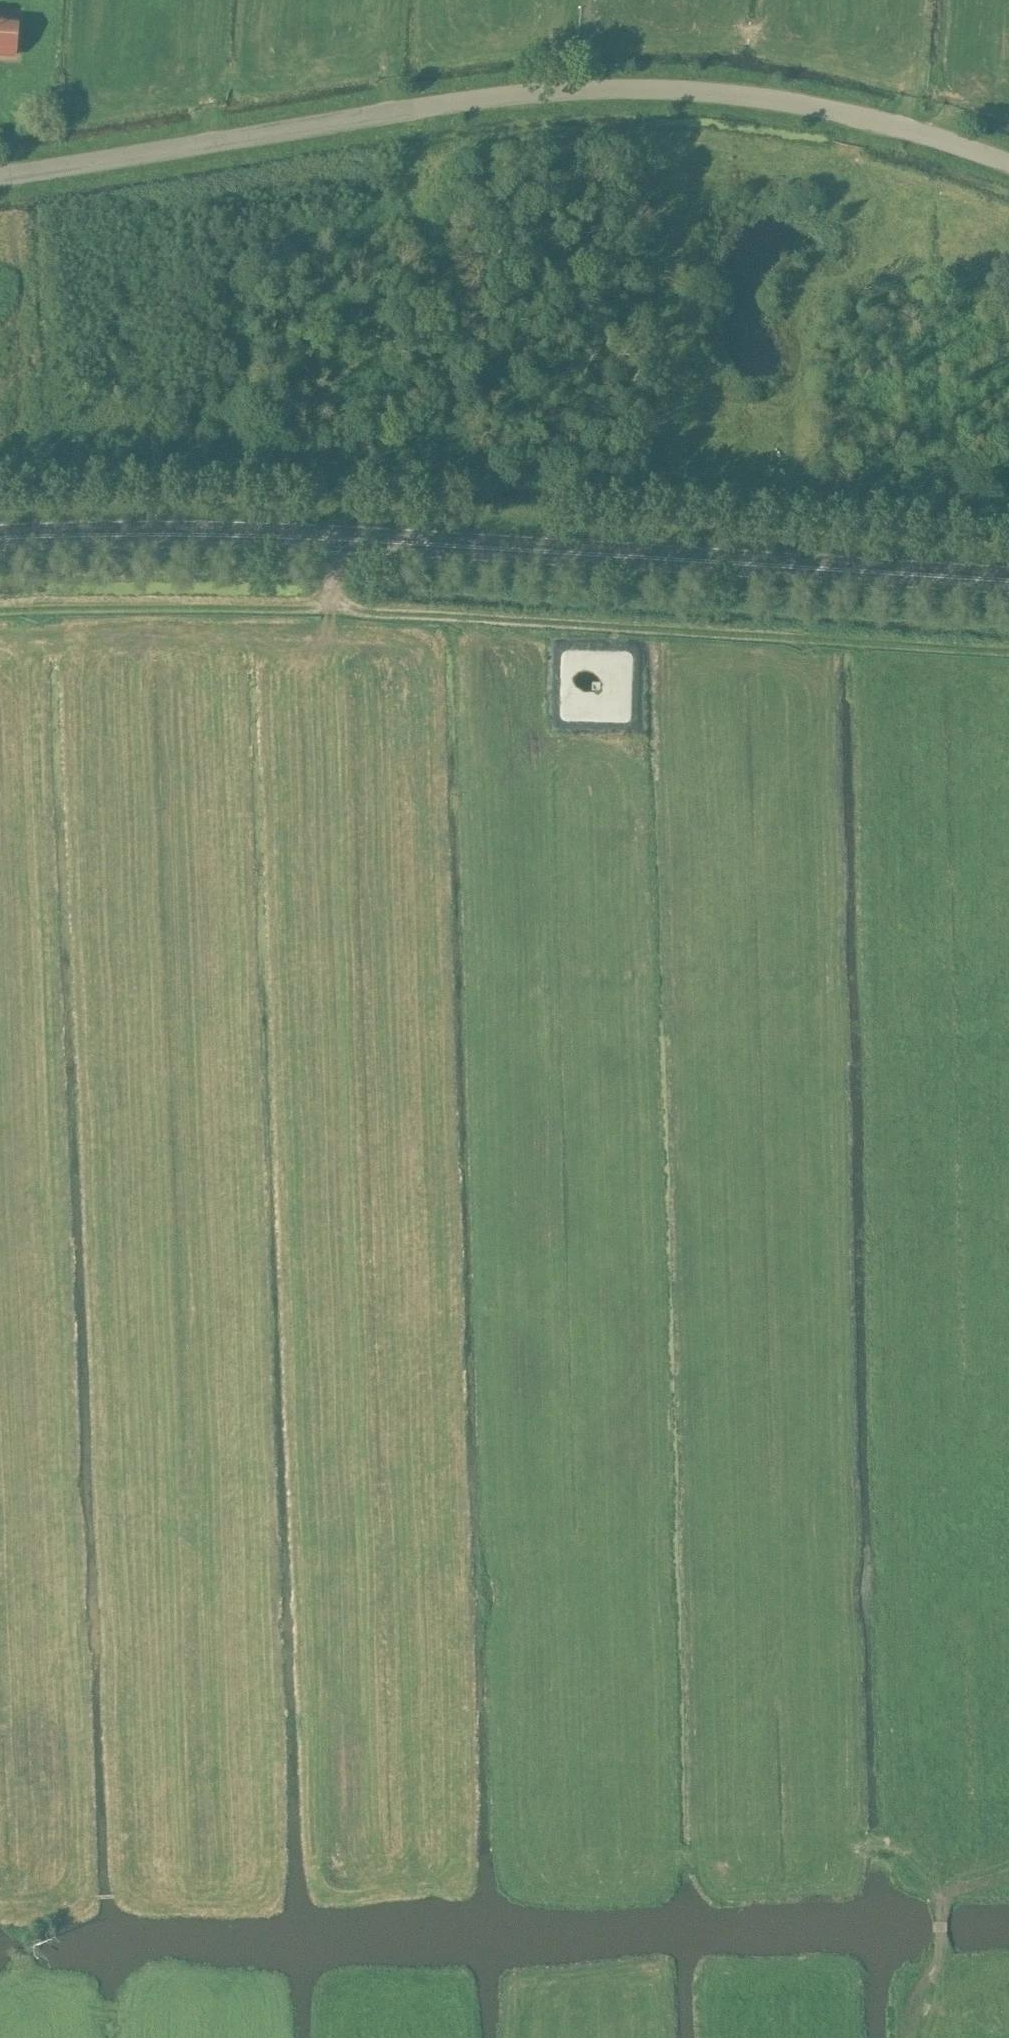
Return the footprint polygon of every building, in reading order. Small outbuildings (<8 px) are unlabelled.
[(14,55),(16,21),(0,20),(0,54),(14,55)]
